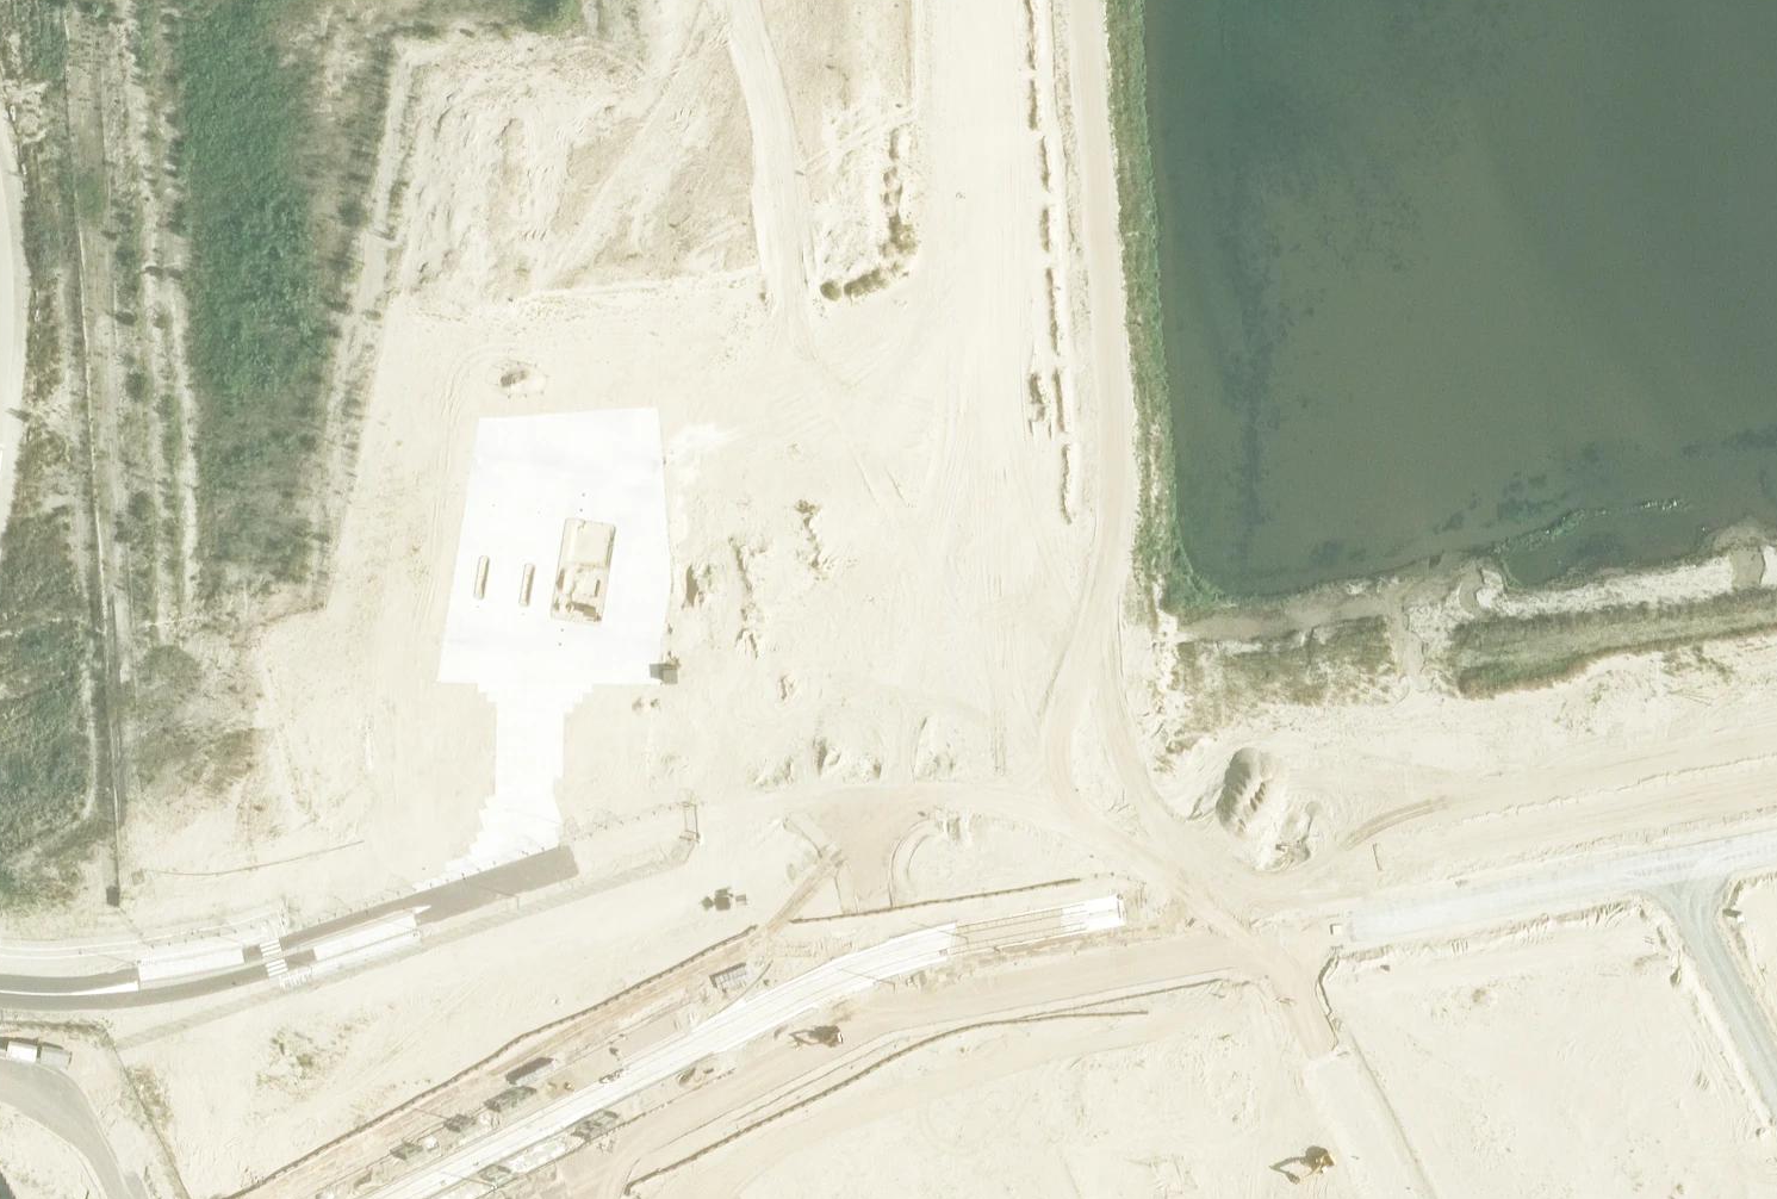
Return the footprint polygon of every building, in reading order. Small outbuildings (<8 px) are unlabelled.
[(580,523),(574,562),(607,568),(613,528),(580,523)] [(1757,896),(1776,935),(1776,892),(1757,896)] [(1732,901),(1753,941),(1776,937),(1776,935),(1757,896),(1732,901)] [(1618,922),(1593,927),(1613,967),(1639,963),(1618,922)] [(1593,927),(1568,932),(1588,972),(1613,967),(1593,927)] [(1568,932),(1543,936),(1563,977),(1588,972),(1568,932)] [(1543,936),(1517,941),(1538,982),(1563,977),(1543,936)] [(1453,953),(1360,969),(1387,1024),(1532,997),(1532,996),(1529,997),(1527,984),(1537,982),(1539,985),(1539,984),(1538,982),(1517,941),(1478,948),(1479,954),(1454,959),(1453,953)] [(574,980),(549,987),(552,996),(576,990),(574,980)] [(1656,996),(1614,1017),(1625,1039),(1667,1018),(1656,996)] [(1614,1017),(1592,1028),(1614,1071),(1636,1060),(1625,1039),(1614,1017)] [(1667,1018),(1625,1039),(1636,1060),(1678,1039),(1667,1018)] [(1458,1048),(1411,1072),(1422,1093),(1469,1070),(1458,1048)] [(1691,1066),(1643,1091),(1655,1114),(1703,1089),(1691,1066)] [(1469,1070),(1422,1093),(1433,1115),(1480,1092),(1469,1070)] [(1703,1089),(1655,1114),(1666,1135),(1714,1111),(1703,1089)] [(1480,1092),(1433,1115),(1444,1137),(1491,1113),(1480,1092)] [(1228,1137),(1234,1156),(1237,1155),(1241,1170),(1244,1169),(1249,1184),(1252,1183),(1256,1198),(1257,1198),(1258,1198),(1352,1198),(1346,1189),(1348,1188),(1338,1175),(1340,1174),(1331,1161),(1333,1160),(1324,1147),(1326,1146),(1317,1133),(1319,1132),(1309,1119),(1312,1118),(1300,1101),(1228,1137)] [(1714,1111),(1666,1135),(1677,1157),(1725,1133),(1714,1111)] [(1491,1113),(1444,1137),(1455,1159),(1502,1135),(1491,1113)] [(1725,1133),(1677,1157),(1687,1179),(1736,1154),(1725,1133)] [(1502,1135),(1455,1159),(1466,1180),(1513,1157),(1502,1135)] [(1687,1179),(1698,1198),(1701,1198),(1747,1176),(1736,1154),(1687,1179)] [(1500,1194),(1502,1198),(1543,1198),(1552,1194),(1542,1173),(1500,1194)] [(1701,1198),(1756,1198),(1758,1198),(1747,1176),(1701,1198)] [(1105,1198),(1144,1198),(1136,1183),(1105,1198)]
